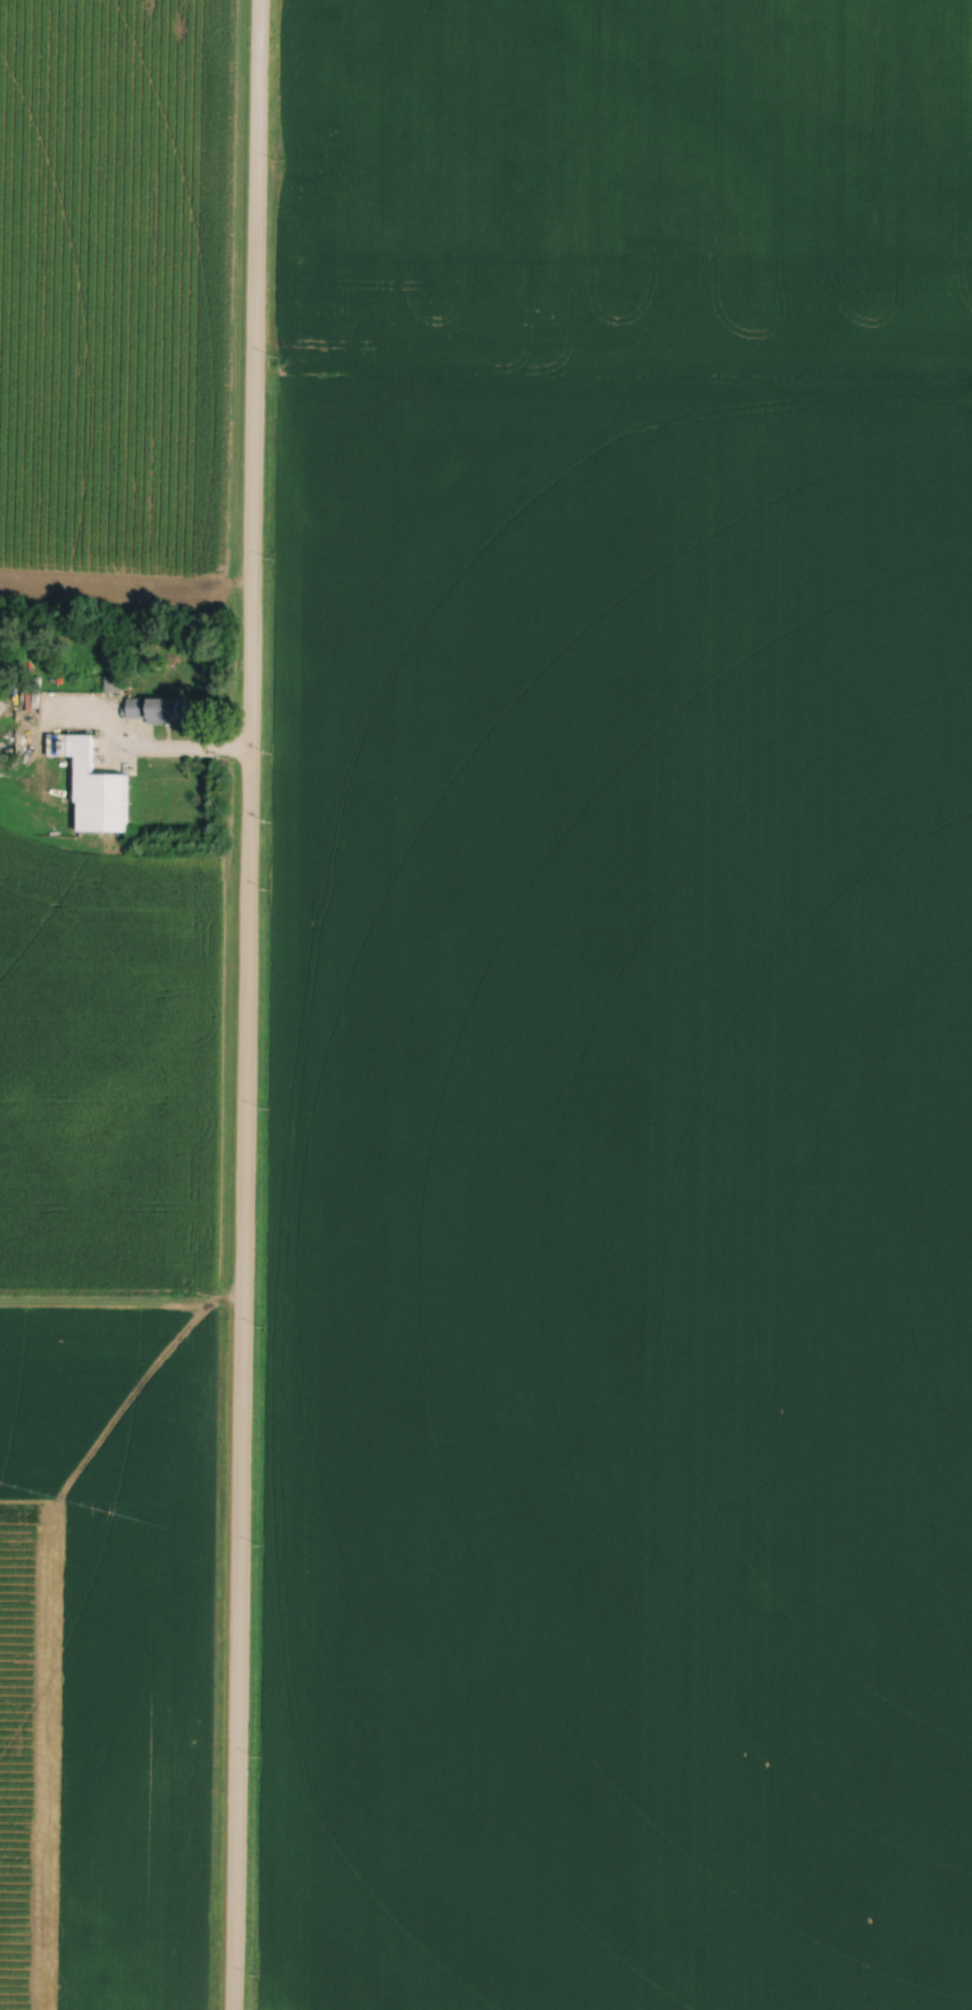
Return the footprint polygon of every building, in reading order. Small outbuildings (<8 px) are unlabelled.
[(149,725),(188,725),(188,701),(129,700),(129,720),(149,720),(149,725)] [(129,833),(130,776),(94,776),(94,736),(71,736),(71,797),(77,797),(77,833),(129,833)]
